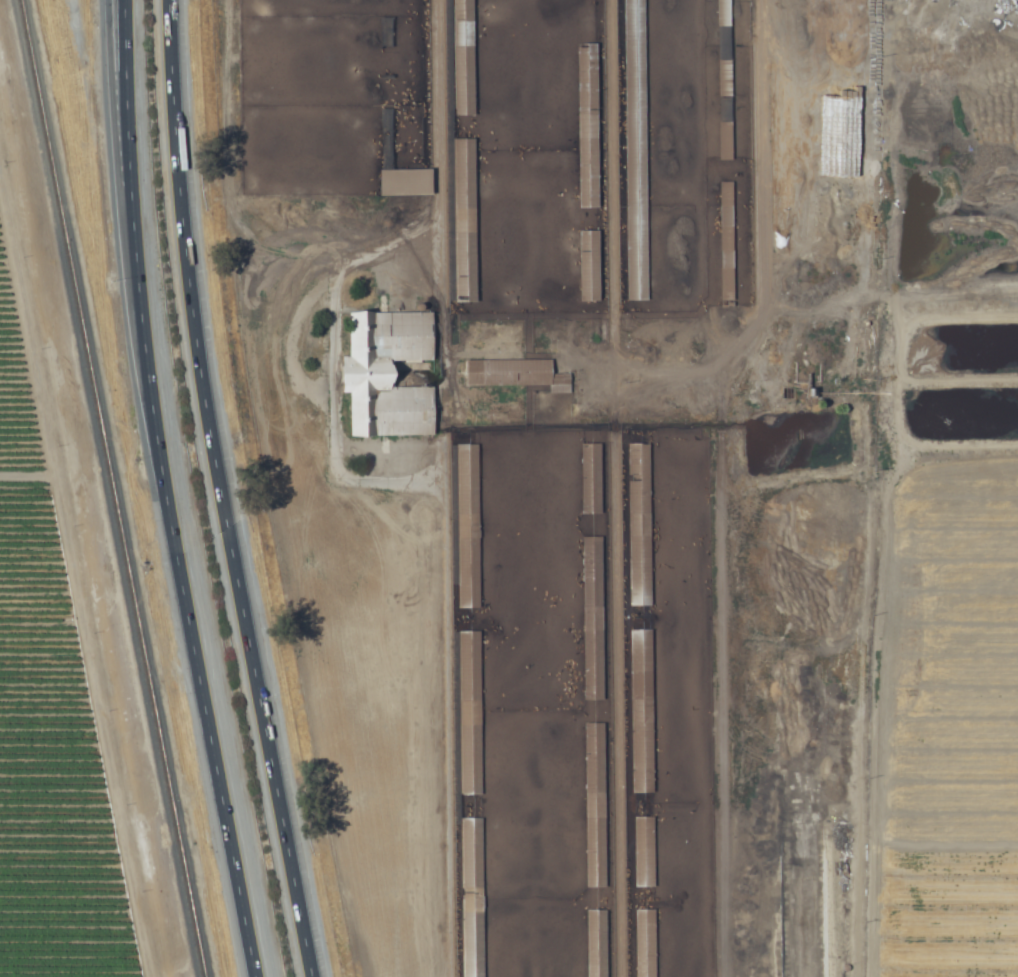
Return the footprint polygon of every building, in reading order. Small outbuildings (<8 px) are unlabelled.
[(473,117),(473,0),(451,0),(451,117),(473,117)] [(716,27),(729,27),(729,0),(716,0),(716,27)] [(644,32),(623,32),(623,115),(644,115),(644,32)] [(597,45),(577,45),(577,209),(597,209),(597,45)] [(718,61),(718,97),(731,97),(731,61),(718,61)] [(731,123),(718,123),(718,160),(731,160),(731,123)] [(453,303),(475,303),(475,139),(453,140),(453,303)] [(624,150),(625,302),(646,302),(646,150),(624,150)] [(378,197),(432,197),(432,171),(378,171),(378,197)] [(720,307),(732,307),(732,182),(719,182),(720,307)] [(578,232),(578,303),(599,303),(599,232),(578,232)] [(433,436),(433,387),(392,387),(392,362),(432,362),(432,313),(349,313),(349,357),(341,357),(341,393),(350,393),(350,436),(433,436)] [(550,393),(569,393),(569,375),(551,375),(551,360),(464,360),(464,386),(550,386),(550,393)] [(580,515),(600,515),(600,443),(580,443),(580,515)] [(628,443),(628,606),(650,606),(649,443),(628,443)] [(478,444),(456,444),(456,609),(478,608),(478,444)] [(602,537),(582,537),(582,701),(602,701),(602,537)] [(631,794),(653,793),(651,630),(629,630),(631,794)] [(480,631),(458,631),(459,795),(481,795),(480,631)] [(604,723),(584,723),(584,887),(605,887),(604,723)] [(654,887),(654,817),(633,817),(633,887),(654,887)] [(460,818),(461,976),(483,976),(482,818),(460,818)] [(635,909),(635,976),(655,976),(655,909),(635,909)] [(606,910),(586,910),(586,976),(607,976),(606,910)]
